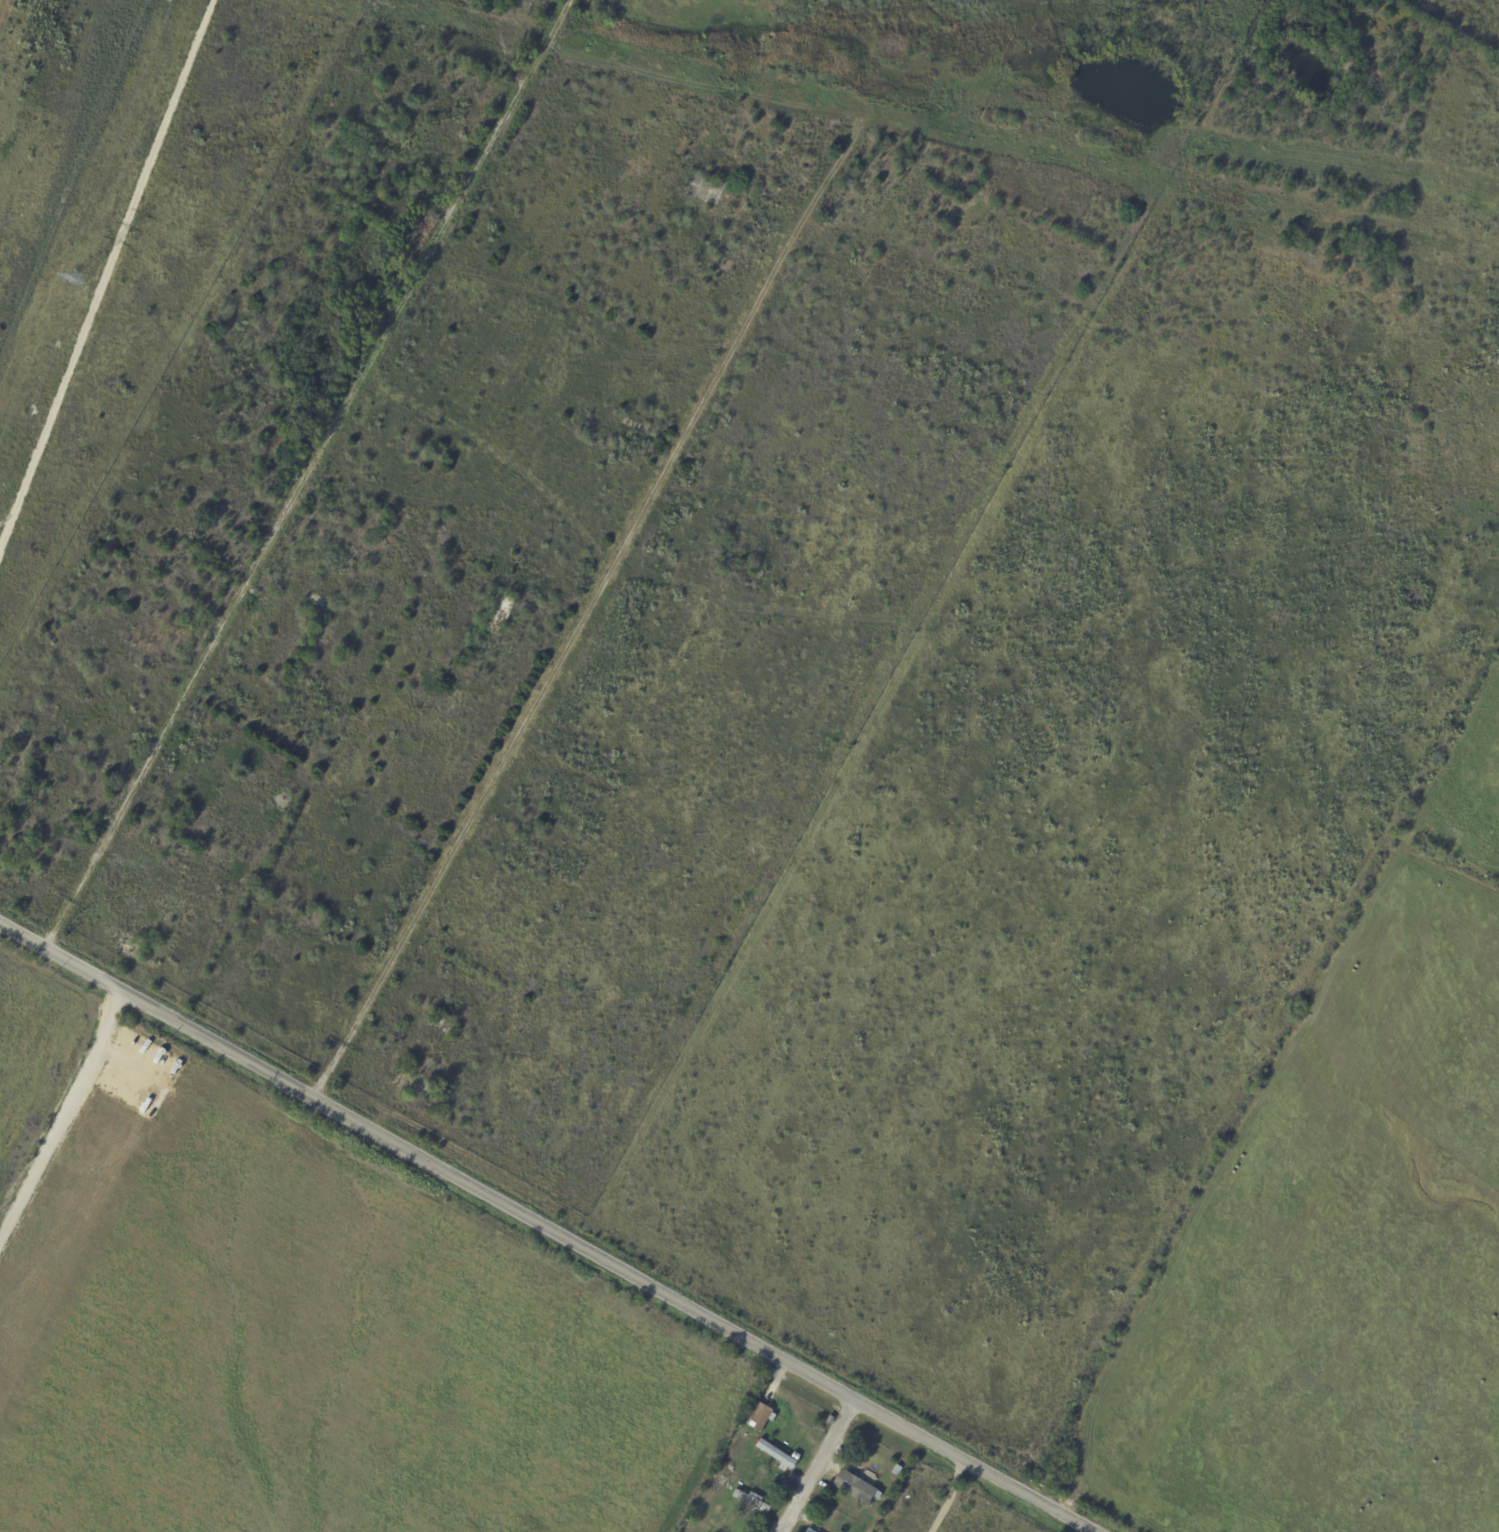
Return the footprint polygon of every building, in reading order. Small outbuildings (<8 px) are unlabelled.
[(756,1403),(752,1410),(748,1407),(751,1401),(756,1403)] [(769,1409),(773,1411),(771,1414),(776,1416),(772,1422),(768,1419),(760,1434),(746,1426),(758,1403),(769,1409)] [(828,1415),(833,1418),(829,1426),(823,1423),(828,1415)] [(793,1469),(792,1469),(788,1467),(784,1472),(779,1469),(782,1464),(756,1447),(761,1439),(797,1462),(793,1469)] [(794,1452),(800,1456),(797,1461),(790,1457),(794,1452)] [(896,1465),(902,1469),(897,1477),(891,1473),(896,1465)] [(842,1470),(876,1491),(876,1492),(880,1495),(877,1501),(872,1498),(866,1507),(831,1486),(841,1469),(842,1470)] [(760,1513),(758,1517),(750,1512),(752,1508),(732,1497),(736,1489),(748,1496),(750,1492),(762,1499),(761,1502),(770,1508),(767,1514),(761,1511),(760,1513)]
